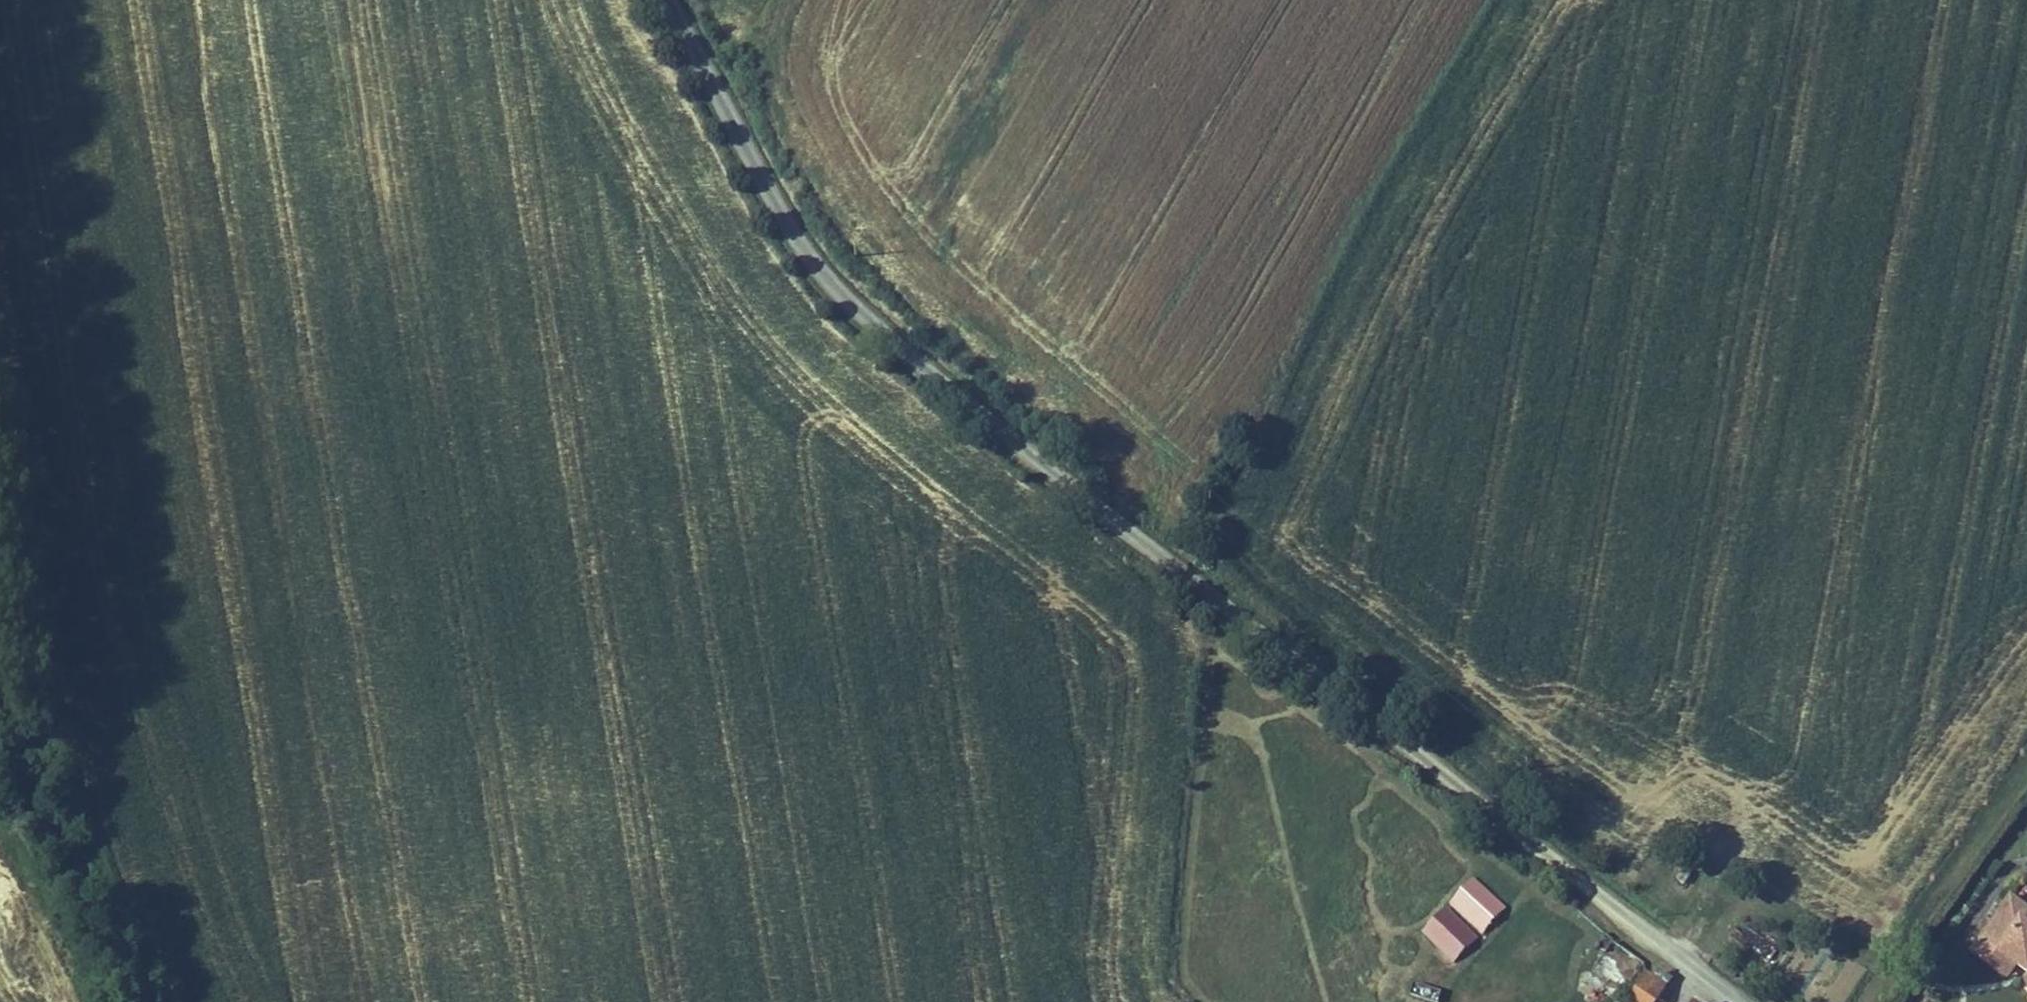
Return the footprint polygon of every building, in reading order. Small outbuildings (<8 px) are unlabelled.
[(1480,935),(1506,908),(1472,875),(1446,902),(1480,935)] [(1988,940),(2021,964),(2025,959),(2026,960),(2026,887),(1988,940)] [(1445,905),(1420,931),(1453,963),(1479,937),(1445,905)] [(1729,950),(1770,959),(1775,933),(1734,924),(1729,950)] [(1988,940),(1979,952),(2012,977),(2021,964),(1988,940)] [(1641,960),(1609,942),(1582,988),(1606,1001),(1617,1001),(1641,960)] [(1646,965),(1627,990),(1642,1001),(1661,1001),(1673,986),(1646,965)]
